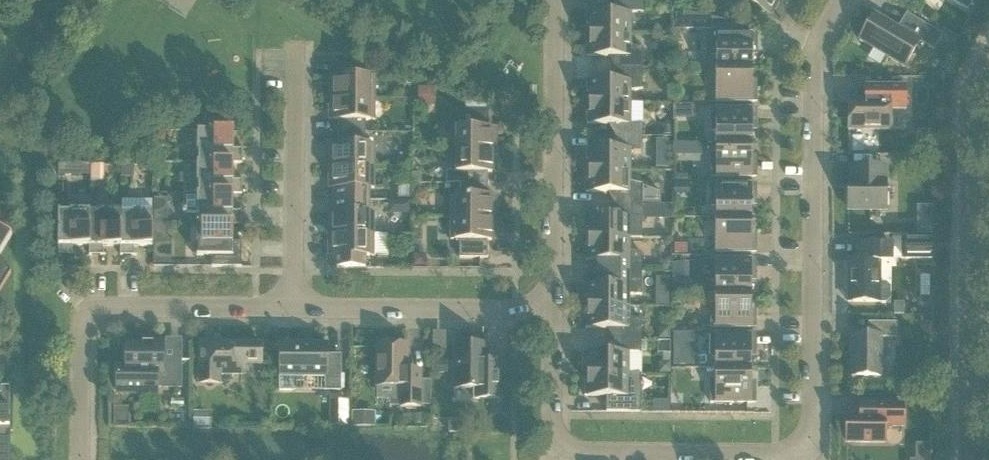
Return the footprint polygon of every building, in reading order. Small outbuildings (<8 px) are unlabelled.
[(644,1),(642,0),(618,0),(618,12),(588,12),(588,24),(590,24),(590,34),(632,34),(632,13),(644,13),(644,1)] [(737,9),(742,0),(722,0),(737,9)] [(769,13),(770,12),(773,14),(780,1),(779,0),(746,0),(769,13)] [(968,9),(973,0),(953,0),(968,9)] [(676,8),(676,28),(698,28),(698,13),(676,8)] [(943,34),(907,14),(899,28),(875,13),(860,40),(905,67),(920,41),(934,49),(943,34)] [(717,67),(753,67),(753,48),(757,48),(757,33),(753,33),(717,33),(712,33),(712,55),(717,55),(717,67)] [(632,46),(632,34),(590,34),(590,44),(588,44),(588,56),(618,57),(618,68),(644,69),(644,48),(632,46)] [(357,49),(346,49),(346,60),(357,60),(357,49)] [(497,51),(498,89),(526,88),(525,50),(497,51)] [(672,66),(672,57),(659,57),(659,66),(672,66)] [(330,98),(376,99),(376,77),(367,77),(367,65),(339,64),(339,76),(335,76),(335,87),(330,87),(330,98)] [(753,87),(753,67),(717,67),(717,102),(753,102),(753,101),(757,101),(757,87),(753,87)] [(644,89),(644,69),(618,68),(617,80),(587,80),(587,92),(590,92),(590,102),(631,103),(631,91),(644,89)] [(892,109),(906,109),(906,84),(876,84),(876,99),(849,99),(849,129),(892,129),(892,109)] [(434,88),(418,88),(418,108),(434,108),(434,88)] [(375,121),(376,99),(330,98),(330,109),(335,110),(335,120),(339,120),(339,132),(367,133),(367,121),(375,121)] [(631,124),(631,103),(590,102),(590,112),(587,112),(587,124),(617,125),(617,136),(643,137),(643,133),(643,125),(643,124),(631,124)] [(682,105),(674,105),(674,119),(682,119),(682,105)] [(717,142),(753,143),(753,123),(757,123),(757,109),(753,108),(717,108),(712,108),(712,130),(717,130),(717,142)] [(498,150),(498,139),(493,139),(493,128),(489,128),(489,110),(461,110),(461,128),(452,128),(452,150),(498,150)] [(643,125),(643,133),(659,133),(659,125),(643,125)] [(163,143),(163,131),(163,129),(154,129),(154,143),(163,143)] [(235,133),(235,131),(198,131),(198,163),(234,163),(234,164),(243,164),(243,150),(234,150),(234,133),(235,133)] [(366,145),(367,133),(339,132),(339,144),(335,144),(334,155),(330,155),(330,166),(375,167),(375,145),(366,145)] [(643,149),(643,137),(617,136),(617,148),(587,148),(587,160),(589,160),(589,170),(631,170),(631,149),(643,149)] [(688,142),(674,142),(673,155),(688,156),(688,142)] [(753,162),(753,143),(717,142),(716,155),(712,155),(712,177),(716,177),(752,177),(757,177),(757,162),(753,162)] [(498,161),(498,150),(452,150),(452,172),(447,172),(447,184),(461,184),(489,184),(489,172),(493,172),(493,161),(498,161)] [(678,174),(687,174),(687,161),(678,161),(678,174)] [(234,181),(234,164),(234,163),(198,163),(198,193),(198,194),(234,194),(234,195),(243,195),(243,181),(234,181)] [(64,177),(70,171),(70,166),(59,166),(59,177),(64,177)] [(129,178),(135,172),(135,166),(123,166),(123,169),(123,178),(129,178)] [(375,167),(330,166),(330,177),(334,177),(334,188),(338,188),(338,200),(370,200),(370,189),(375,188),(375,167)] [(886,208),(887,180),(886,180),(886,166),(852,166),(852,187),(849,187),(849,208),(886,208)] [(631,182),(631,170),(589,170),(589,180),(587,180),(587,192),(617,192),(617,204),(643,204),(643,195),(643,184),(631,182)] [(414,171),(413,180),(422,180),(423,171),(414,171)] [(716,218),(752,218),(752,198),(757,198),(757,184),(752,184),(752,183),(716,183),(716,184),(711,184),(711,206),(716,206),(716,218)] [(489,196),(489,184),(461,184),(461,196),(452,196),(452,218),(497,218),(497,207),(493,207),(493,196),(489,196)] [(419,198),(425,195),(427,191),(418,187),(414,196),(419,198)] [(198,194),(198,193),(185,192),(184,213),(198,213),(198,225),(234,225),(234,226),(243,226),(243,212),(234,212),(234,195),(234,194),(198,194)] [(91,246),(91,211),(91,198),(89,198),(89,197),(69,197),(69,211),(59,211),(59,255),(73,255),(73,246),(90,246),(91,246)] [(329,223),(329,234),(375,235),(375,213),(370,212),(370,200),(338,200),(338,212),(334,212),(334,223),(329,223)] [(401,213),(413,213),(413,201),(401,201),(401,213)] [(950,229),(949,202),(933,202),(934,230),(950,229)] [(617,216),(587,216),(587,228),(589,228),(589,238),(630,238),(643,238),(643,229),(643,217),(643,204),(617,204),(617,216)] [(122,247),(122,211),(91,211),(91,246),(90,246),(90,255),(104,256),(104,246),(121,247),(122,247)] [(154,211),(133,211),(122,211),(122,247),(121,247),(121,256),(135,256),(135,247),(152,247),(153,247),(153,241),(153,224),(154,222),(154,217),(154,214),(154,211)] [(168,215),(154,214),(154,217),(154,222),(153,224),(167,224),(168,225),(168,215)] [(497,229),(497,218),(452,218),(452,240),(460,240),(460,258),(488,258),(488,240),(492,240),(492,229),(497,229)] [(752,237),(752,218),(716,218),(716,253),(752,253),(752,252),(757,252),(757,238),(752,237)] [(933,234),(933,220),(919,220),(919,234),(933,234)] [(167,224),(153,224),(153,241),(167,241),(167,224)] [(233,242),(234,226),(234,225),(198,225),(198,256),(211,256),(213,267),(242,267),(242,242),(233,242)] [(13,274),(1,258),(14,237),(0,229),(0,296),(13,274)] [(375,235),(329,234),(329,245),(334,246),(334,256),(338,256),(338,268),(366,268),(368,268),(368,256),(375,256),(375,235)] [(688,251),(701,251),(702,237),(688,237),(688,251)] [(902,260),(933,260),(933,237),(902,237),(902,260)] [(630,250),(630,238),(589,238),(589,248),(586,248),(586,260),(616,261),(616,272),(643,273),(643,260),(643,253),(630,250)] [(675,253),(687,253),(687,242),(675,242),(675,253)] [(861,260),(849,260),(849,302),(881,302),(887,302),(891,298),(891,285),(887,281),(881,281),(881,261),(893,261),(893,245),(861,245),(861,260)] [(415,253),(415,265),(427,265),(427,257),(423,253),(415,253)] [(716,293),(752,293),(752,274),(757,274),(757,259),(752,259),(716,259),(712,259),(711,281),(716,281),(716,293)] [(642,295),(643,273),(616,272),(616,284),(586,284),(586,296),(588,296),(588,306),(630,306),(630,295),(642,295)] [(947,293),(947,272),(936,272),(936,292),(947,293)] [(688,280),(676,279),(676,290),(688,291),(688,280)] [(670,291),(657,291),(657,304),(670,304),(670,291)] [(752,313),(752,293),(716,293),(716,305),(711,305),(711,327),(716,327),(716,328),(752,328),(752,327),(756,327),(757,313),(752,313)] [(630,318),(630,306),(588,306),(588,316),(586,316),(586,328),(616,329),(616,340),(642,340),(642,320),(630,318)] [(894,315),(905,315),(905,307),(894,307),(894,315)] [(897,338),(897,322),(869,322),(869,335),(853,335),(852,376),(882,376),(882,338),(897,338)] [(660,338),(670,338),(670,327),(660,327),(660,338)] [(686,365),(687,334),(675,334),(674,365),(686,365)] [(716,368),(752,368),(752,349),(756,349),(756,334),(752,334),(716,334),(711,334),(711,356),(716,356),(716,368)] [(642,353),(642,340),(616,340),(616,352),(586,352),(586,364),(588,364),(588,374),(629,374),(630,353),(642,353)] [(164,360),(165,343),(144,342),(144,346),(127,346),(127,366),(118,366),(118,392),(158,393),(159,387),(163,387),(163,388),(182,388),(182,360),(164,360)] [(262,344),(246,343),(202,343),(201,383),(220,383),(220,374),(245,375),(245,363),(261,364),(262,344)] [(281,343),(281,375),(326,376),(326,390),(341,390),(341,356),(328,355),(328,344),(281,343)] [(408,378),(408,344),(378,344),(378,387),(401,387),(401,406),(421,407),(422,379),(408,378)] [(501,401),(502,399),(502,369),(488,369),(489,345),(455,345),(455,389),(475,389),(475,400),(501,401)] [(445,373),(445,360),(434,360),(434,373),(445,373)] [(661,373),(671,373),(671,362),(661,362),(661,373)] [(752,388),(752,368),(716,368),(716,380),(711,380),(711,403),(752,403),(752,402),(756,403),(756,388),(752,388)] [(588,384),(585,384),(585,396),(607,396),(607,412),(615,412),(642,412),(642,374),(629,374),(588,374),(588,384)] [(2,387),(2,394),(0,394),(0,427),(10,427),(11,387),(2,387)] [(687,407),(688,395),(672,395),(672,407),(687,407)] [(349,426),(349,402),(333,402),(333,426),(349,426)] [(903,426),(903,404),(873,404),(873,416),(848,416),(848,442),(885,442),(885,426),(903,426)] [(131,426),(131,407),(115,407),(115,426),(131,426)] [(210,412),(194,412),(194,428),(210,428),(210,412)] [(373,427),(373,412),(355,412),(355,427),(373,427)] [(449,422),(449,432),(464,432),(464,422),(449,422)]
